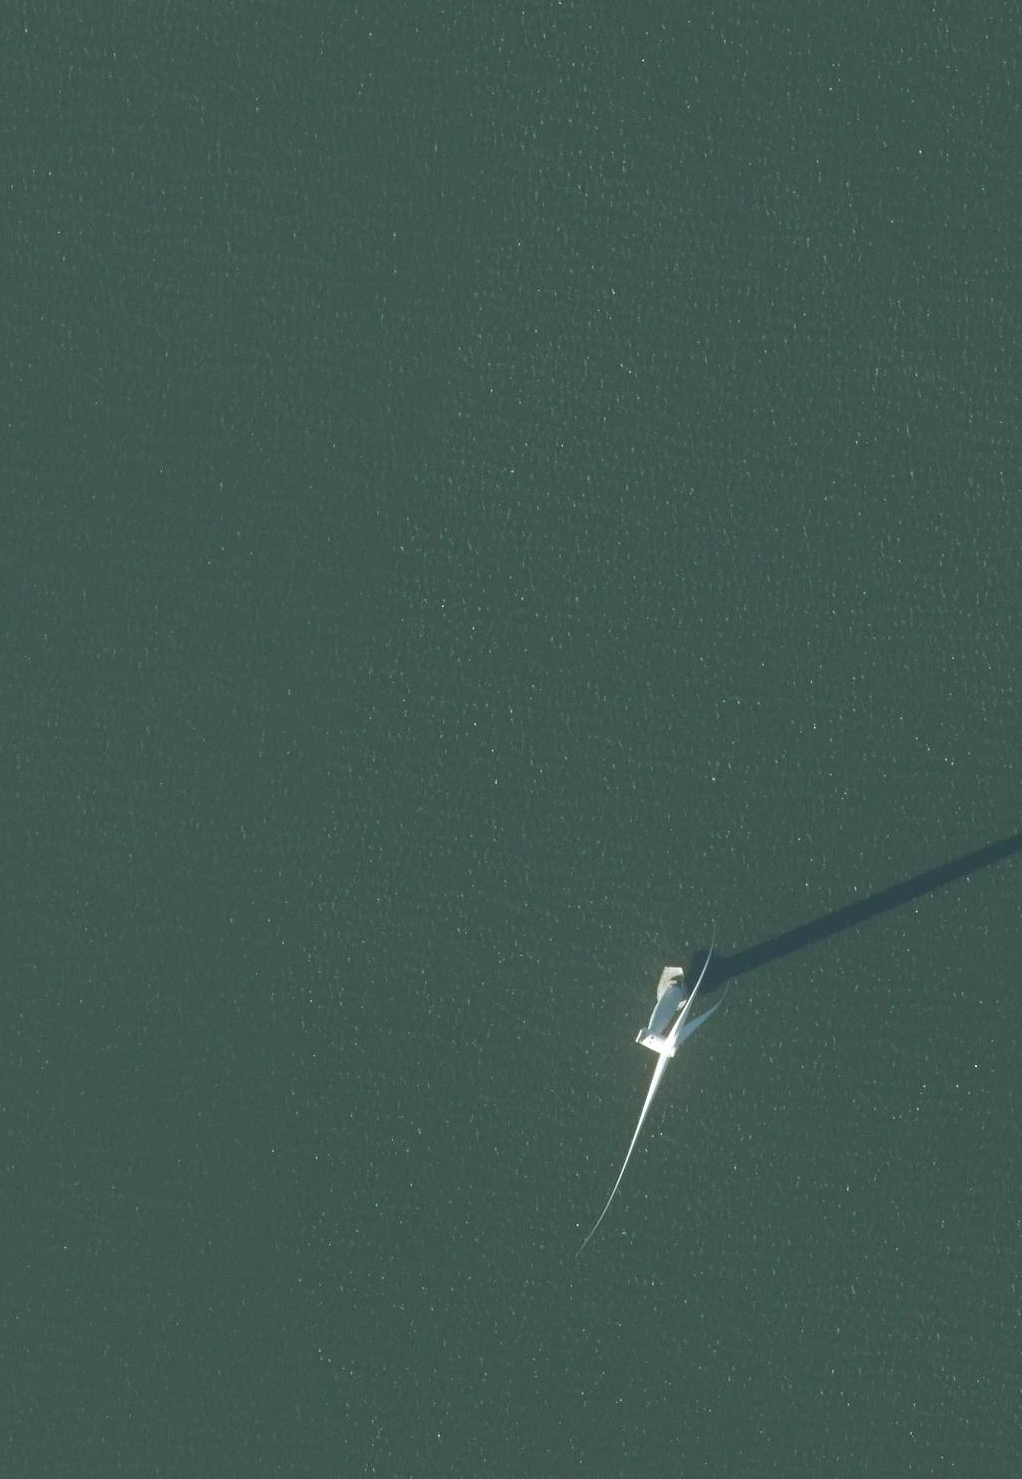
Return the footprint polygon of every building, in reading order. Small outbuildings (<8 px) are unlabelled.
[(662,994),(661,998),(662,1003),(665,1007),(669,1009),(674,1008),(678,1006),(680,1002),(680,997),(679,993),(675,990),(670,989),(666,990),(662,994)]
